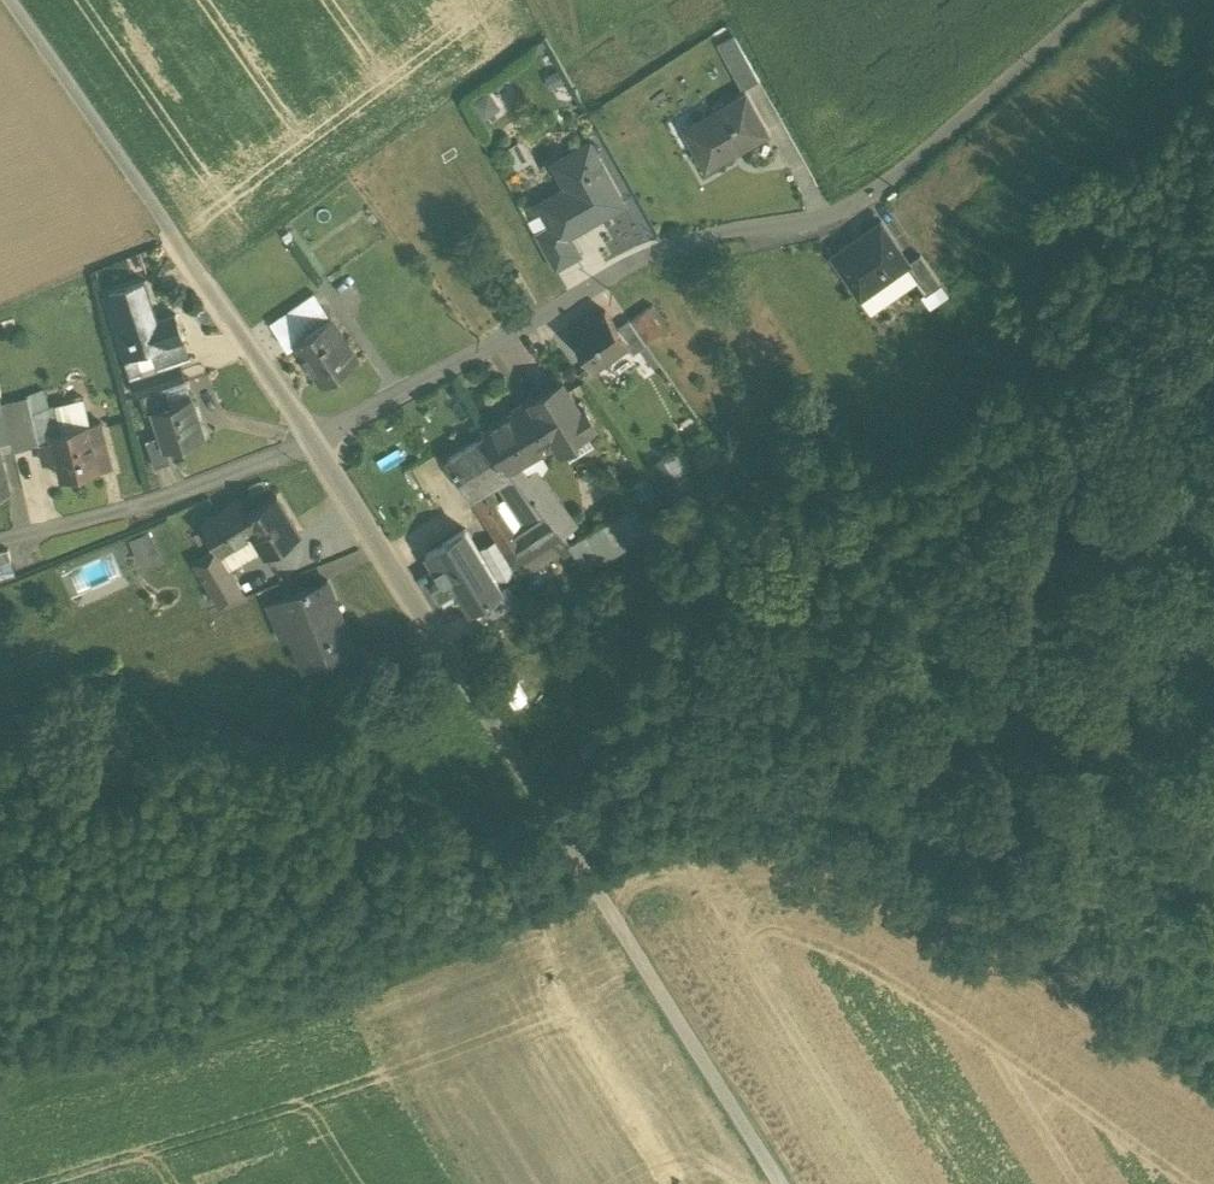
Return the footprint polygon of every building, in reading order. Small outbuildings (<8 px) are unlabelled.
[(760,80),(735,35),(717,46),(742,91),(760,80)] [(487,94),(472,105),(484,122),(500,110),(487,94)] [(746,94),(684,130),(706,168),(768,133),(746,94)] [(623,202),(590,144),(560,160),(570,178),(565,197),(543,209),(551,223),(560,238),(570,232),(623,202)] [(881,221),(835,254),(859,288),(870,281),(873,286),(909,261),(881,221)] [(560,238),(551,223),(535,232),(555,269),(582,254),(570,232),(560,238)] [(924,257),(909,268),(925,291),(926,291),(939,282),(941,280),(924,257)] [(145,278),(111,289),(131,352),(165,341),(165,340),(184,333),(177,311),(158,317),(145,278)] [(939,282),(926,291),(933,302),(946,293),(939,282)] [(313,292),(271,322),(279,334),(302,318),(310,330),(330,316),(313,292)] [(653,302),(630,318),(645,339),(668,323),(653,302)] [(617,325),(605,308),(589,318),(587,314),(568,327),(593,363),(626,340),(627,340),(617,325)] [(310,330),(295,340),(296,341),(323,380),(358,356),(330,316),(310,330)] [(630,318),(629,317),(617,325),(627,340),(626,340),(632,349),(645,340),(630,318)] [(302,318),(279,334),(288,347),(296,341),(295,340),(310,330),(302,318)] [(186,340),(158,349),(163,364),(164,366),(182,360),(192,357),(186,340)] [(182,360),(164,366),(163,364),(153,367),(158,384),(139,390),(146,411),(155,408),(154,405),(192,393),(182,360)] [(566,384),(537,403),(551,425),(550,426),(562,445),(579,434),(577,430),(594,419),(584,404),(580,406),(566,384)] [(192,393),(154,405),(155,408),(161,430),(166,444),(204,432),(192,393)] [(0,396),(0,438),(11,436),(2,401),(1,395),(0,396)] [(32,410),(28,395),(2,401),(11,436),(14,446),(40,439),(32,410)] [(533,397),(484,430),(487,435),(508,468),(517,462),(541,447),(537,440),(549,432),(550,426),(551,425),(537,403),(533,397)] [(59,401),(32,410),(40,439),(52,436),(51,430),(65,426),(63,420),(65,419),(59,401)] [(65,426),(51,430),(52,436),(61,475),(113,462),(102,417),(65,426)] [(161,430),(145,434),(154,463),(170,458),(166,444),(161,430)] [(487,435),(448,457),(469,490),(485,481),(508,468),(487,435)] [(711,446),(693,457),(701,471),(719,460),(711,446)] [(10,487),(0,447),(0,489),(10,487)] [(678,451),(647,471),(660,492),(691,472),(678,451)] [(517,462),(508,468),(537,500),(545,492),(517,462)] [(485,481),(469,490),(481,509),(496,499),(485,481)] [(299,530),(277,493),(245,513),(243,514),(252,528),(265,550),(299,530)] [(237,499),(203,520),(217,544),(221,549),(252,528),(243,514),(245,513),(237,499)] [(496,499),(481,509),(501,541),(516,531),(496,499)] [(637,505),(603,525),(616,547),(649,527),(637,505)] [(516,531),(501,541),(506,548),(514,561),(562,531),(546,512),(516,531)] [(603,525),(571,543),(575,549),(583,566),(616,547),(603,525)] [(486,561),(465,528),(427,552),(442,576),(433,582),(441,595),(459,583),(474,606),(503,588),(502,586),(486,561)] [(562,531),(514,561),(523,575),(523,576),(562,551),(565,556),(575,549),(571,543),(562,531)] [(148,533),(129,539),(138,564),(157,558),(148,533)] [(0,546),(0,577),(17,571),(8,544),(0,546)] [(217,544),(193,559),(214,593),(238,579),(217,544)] [(506,548),(486,561),(502,586),(509,582),(523,575),(514,561),(506,548)] [(328,578),(280,597),(307,664),(335,653),(355,645),(354,644),(328,578)] [(503,588),(474,606),(484,622),(520,599),(509,582),(502,586),(503,588)] [(355,645),(335,653),(341,667),(369,656),(363,640),(354,644),(355,645)] [(369,656),(341,667),(348,683),(376,672),(369,656)]
